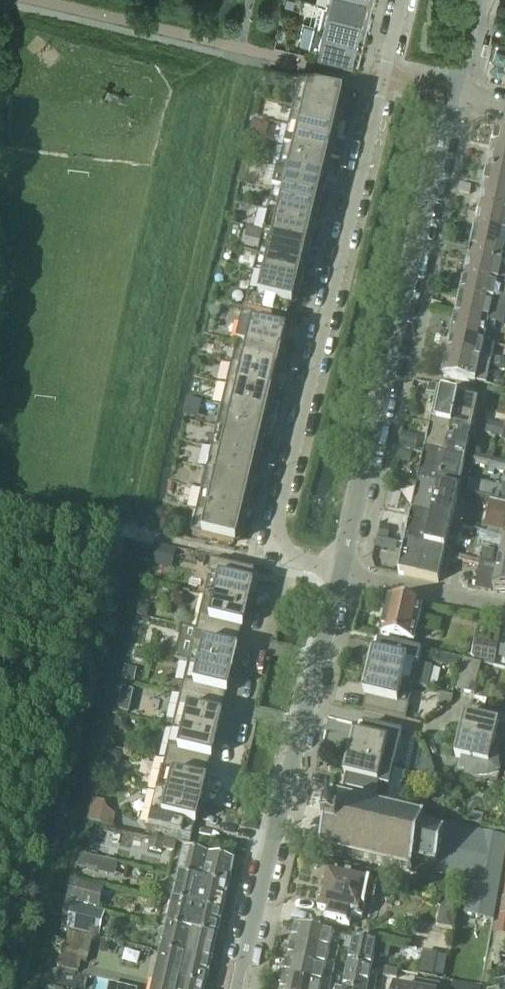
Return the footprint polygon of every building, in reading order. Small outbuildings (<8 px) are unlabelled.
[(326,5),(366,15),(369,0),(327,0),(326,5)] [(366,15),(326,5),(321,25),(320,27),(361,36),(366,15)] [(361,36),(320,27),(321,25),(313,23),(313,25),(308,44),(307,46),(354,57),(356,57),(361,36)] [(341,95),(298,85),(293,106),(341,118),(345,102),(340,100),(341,95)] [(341,118),(293,106),(288,127),(331,138),(332,133),(337,134),(341,118)] [(331,138),(288,127),(283,148),(331,160),(335,144),(330,142),(331,138)] [(497,130),(492,151),(504,154),(504,131),(497,130)] [(331,160),(283,148),(278,169),(321,180),(322,175),(327,176),(331,160)] [(492,151),(488,171),(504,174),(504,154),(492,151)] [(321,180),(278,169),(273,190),(321,202),(325,186),(320,184),(321,180)] [(488,171),(483,191),(504,195),(504,174),(488,171)] [(321,202),(273,190),(268,211),(311,222),(312,217),(317,218),(321,202)] [(483,191),(479,210),(504,216),(504,195),(483,191)] [(479,210),(475,230),(504,236),(504,216),(479,210)] [(311,222),(268,211),(263,232),(311,244),(315,228),(310,226),(311,222)] [(475,230),(471,249),(469,257),(501,264),(503,256),(504,256),(504,236),(475,230)] [(311,244),(263,232),(258,253),(301,264),(302,259),(307,260),(311,244)] [(301,264),(258,253),(253,274),(301,286),(305,270),(300,268),(301,264)] [(501,264),(469,257),(464,278),(497,285),(504,287),(504,285),(504,265),(501,264)] [(297,302),(301,286),(253,274),(245,308),(288,318),(292,301),(297,302)] [(492,305),(497,285),(464,278),(460,298),(492,305)] [(489,318),(492,305),(460,298),(456,318),(488,325),(489,318)] [(484,344),(484,343),(487,327),(488,325),(456,318),(451,337),(484,344)] [(496,329),(497,320),(489,318),(488,325),(487,327),(496,329)] [(242,322),(237,343),(285,355),(289,338),(283,337),(285,332),(242,322)] [(489,366),(493,346),(494,345),(484,343),(484,344),(451,337),(447,357),(489,366)] [(285,355),(237,343),(232,364),(274,375),(275,370),(281,371),(285,355)] [(485,384),(489,366),(447,357),(443,375),(476,382),(485,384)] [(495,365),(504,367),(504,360),(496,358),(495,365)] [(274,375),(232,364),(227,385),(275,397),(279,380),(273,379),(274,375)] [(439,395),(440,387),(430,384),(428,393),(439,395)] [(275,397),(227,385),(221,406),(264,417),(265,412),(271,413),(275,397)] [(451,431),(460,392),(440,387),(439,395),(432,427),(451,431)] [(471,436),(480,396),(460,392),(451,431),(471,436)] [(264,417),(221,406),(216,427),(265,439),(268,422),(263,421),(264,417)] [(265,439),(216,427),(211,448),(254,459),(255,454),(261,455),(265,439)] [(432,427),(425,456),(444,460),(451,431),(432,427)] [(465,465),(471,436),(451,431),(444,460),(465,465)] [(254,459),(211,448),(206,469),(254,481),(258,465),(253,463),(254,459)] [(438,490),(444,460),(425,456),(418,486),(438,490)] [(493,470),(495,460),(476,456),(474,465),(493,470)] [(465,465),(444,460),(438,490),(458,495),(458,493),(504,504),(504,483),(503,482),(502,488),(462,479),(465,465)] [(495,460),(493,470),(504,473),(504,463),(495,460)] [(254,481),(206,469),(201,490),(244,501),(245,496),(251,497),(254,481)] [(431,519),(438,490),(418,486),(412,515),(431,519)] [(244,501),(201,490),(196,511),(244,523),(248,506),(243,505),(244,501)] [(452,524),(458,495),(438,490),(431,519),(452,524)] [(244,523),(196,511),(191,533),(234,543),(235,538),(241,539),(244,523)] [(424,550),(431,519),(412,515),(405,546),(424,550)] [(445,555),(452,524),(431,519),(424,550),(445,555)] [(383,552),(389,549),(390,543),(379,540),(377,551),(383,552)] [(503,543),(501,553),(500,553),(499,565),(495,582),(493,593),(504,593),(504,543),(503,543)] [(405,546),(399,574),(418,578),(424,550),(405,546)] [(173,569),(177,552),(156,547),(152,565),(173,569)] [(484,549),(481,561),(492,564),(494,552),(484,549)] [(445,555),(424,550),(418,578),(438,583),(445,555)] [(460,556),(459,561),(480,566),(481,561),(460,556)] [(493,581),(495,582),(499,565),(492,564),(481,561),(480,566),(477,579),(493,581)] [(255,574),(212,564),(204,598),(247,608),(255,574)] [(475,589),(491,592),(493,581),(477,579),(475,589)] [(247,608),(204,598),(196,630),(239,641),(247,608)] [(414,643),(423,605),(389,598),(381,635),(414,643)] [(239,641),(196,630),(188,663),(231,673),(239,641)] [(472,656),(495,662),(500,642),(477,636),(472,656)] [(432,668),(419,665),(422,653),(379,643),(371,676),(414,687),(427,690),(432,668)] [(463,659),(460,690),(477,692),(481,661),(463,659)] [(231,673),(188,663),(181,696),(223,706),(231,673)] [(406,720),(414,687),(371,676),(363,710),(406,720)] [(125,687),(119,709),(129,711),(134,689),(125,687)] [(444,710),(452,703),(453,697),(441,694),(438,704),(444,710)] [(223,706),(181,696),(173,728),(215,739),(223,706)] [(471,708),(463,741),(504,751),(504,716),(471,708)] [(360,725),(352,759),(395,769),(402,735),(360,725)] [(215,739),(173,728),(165,761),(208,771),(215,739)] [(504,754),(504,751),(463,741),(455,775),(498,785),(504,754)] [(321,753),(319,762),(328,764),(331,755),(321,753)] [(390,787),(395,769),(352,759),(344,792),(398,805),(402,790),(390,787)] [(208,771),(165,761),(157,794),(200,804),(208,771)] [(425,776),(434,778),(436,770),(434,765),(427,763),(425,776)] [(200,804),(157,794),(149,827),(192,837),(200,804)] [(320,851),(412,873),(414,862),(437,868),(435,874),(472,882),(465,915),(493,921),(504,856),(504,839),(425,820),(425,819),(332,798),(320,851)] [(89,820),(115,824),(118,806),(92,802),(89,820)] [(203,882),(209,857),(185,851),(179,876),(203,882)] [(228,888),(234,862),(209,857),(203,882),(228,888)] [(376,902),(380,884),(326,872),(324,877),(321,882),(322,888),(321,895),(317,899),(318,906),(317,911),(326,913),(324,922),(351,929),(354,916),(362,918),(366,900),(376,902)] [(228,888),(203,882),(179,876),(173,902),(222,913),(228,888)] [(103,889),(84,884),(72,881),(66,903),(115,915),(116,911),(98,907),(103,889)] [(216,939),(222,913),(173,902),(167,928),(191,933),(216,939)] [(331,944),(334,935),(334,934),(296,926),(291,944),(329,953),(337,955),(339,946),(331,944)] [(185,959),(191,933),(167,928),(161,953),(185,959)] [(92,948),(94,938),(68,932),(62,957),(59,968),(79,973),(82,962),(88,964),(92,948)] [(211,965),(216,939),(191,933),(185,959),(211,965)] [(416,950),(444,954),(446,941),(419,937),(416,950)] [(504,938),(497,937),(494,952),(502,953),(504,954),(504,938)] [(389,949),(385,948),(383,947),(383,945),(355,939),(350,961),(373,967),(376,953),(388,956),(389,949)] [(329,953),(291,944),(287,961),(325,971),(333,972),(335,962),(328,960),(329,953)] [(180,983),(185,959),(161,953),(156,978),(180,983)] [(437,956),(434,975),(443,977),(447,957),(437,956)] [(211,965),(185,959),(180,983),(205,988),(211,965)] [(287,961),(283,978),(327,988),(329,988),(330,981),(324,979),(325,971),(287,961)] [(373,967),(350,961),(344,987),(356,988),(375,988),(377,981),(370,979),(373,967)] [(180,983),(156,978),(153,988),(178,988),(180,983)] [(283,978),(281,988),(327,988),(283,978)] [(483,986),(455,979),(453,988),(483,988),(483,986)]
